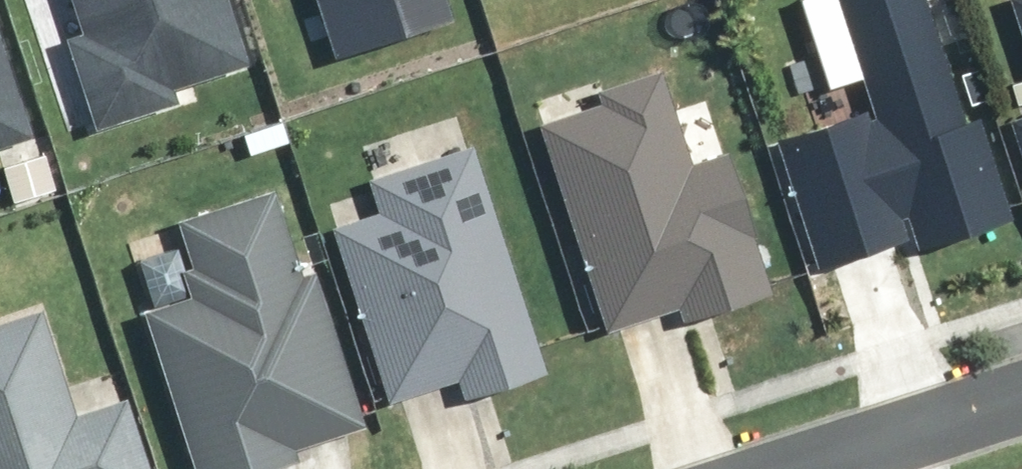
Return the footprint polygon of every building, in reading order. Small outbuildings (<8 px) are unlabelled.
[(82,130),(177,99),(171,81),(235,61),(215,0),(40,0),(82,130)] [(325,60),(446,22),(439,0),(306,0),(325,60)] [(931,0),(824,0),(860,114),(806,131),(845,253),(900,235),(908,258),(1003,228),(931,0)] [(1016,101),(981,112),(1017,231),(1021,230),(1021,0),(985,0),(1016,101)] [(0,42),(0,156),(33,146),(0,42)] [(765,293),(722,152),(681,164),(654,76),(591,96),(595,109),(534,128),(594,330),(668,308),(672,321),(765,293)] [(534,371),(465,151),(361,184),(371,215),(327,229),(383,405),(443,386),(447,398),(534,371)]
